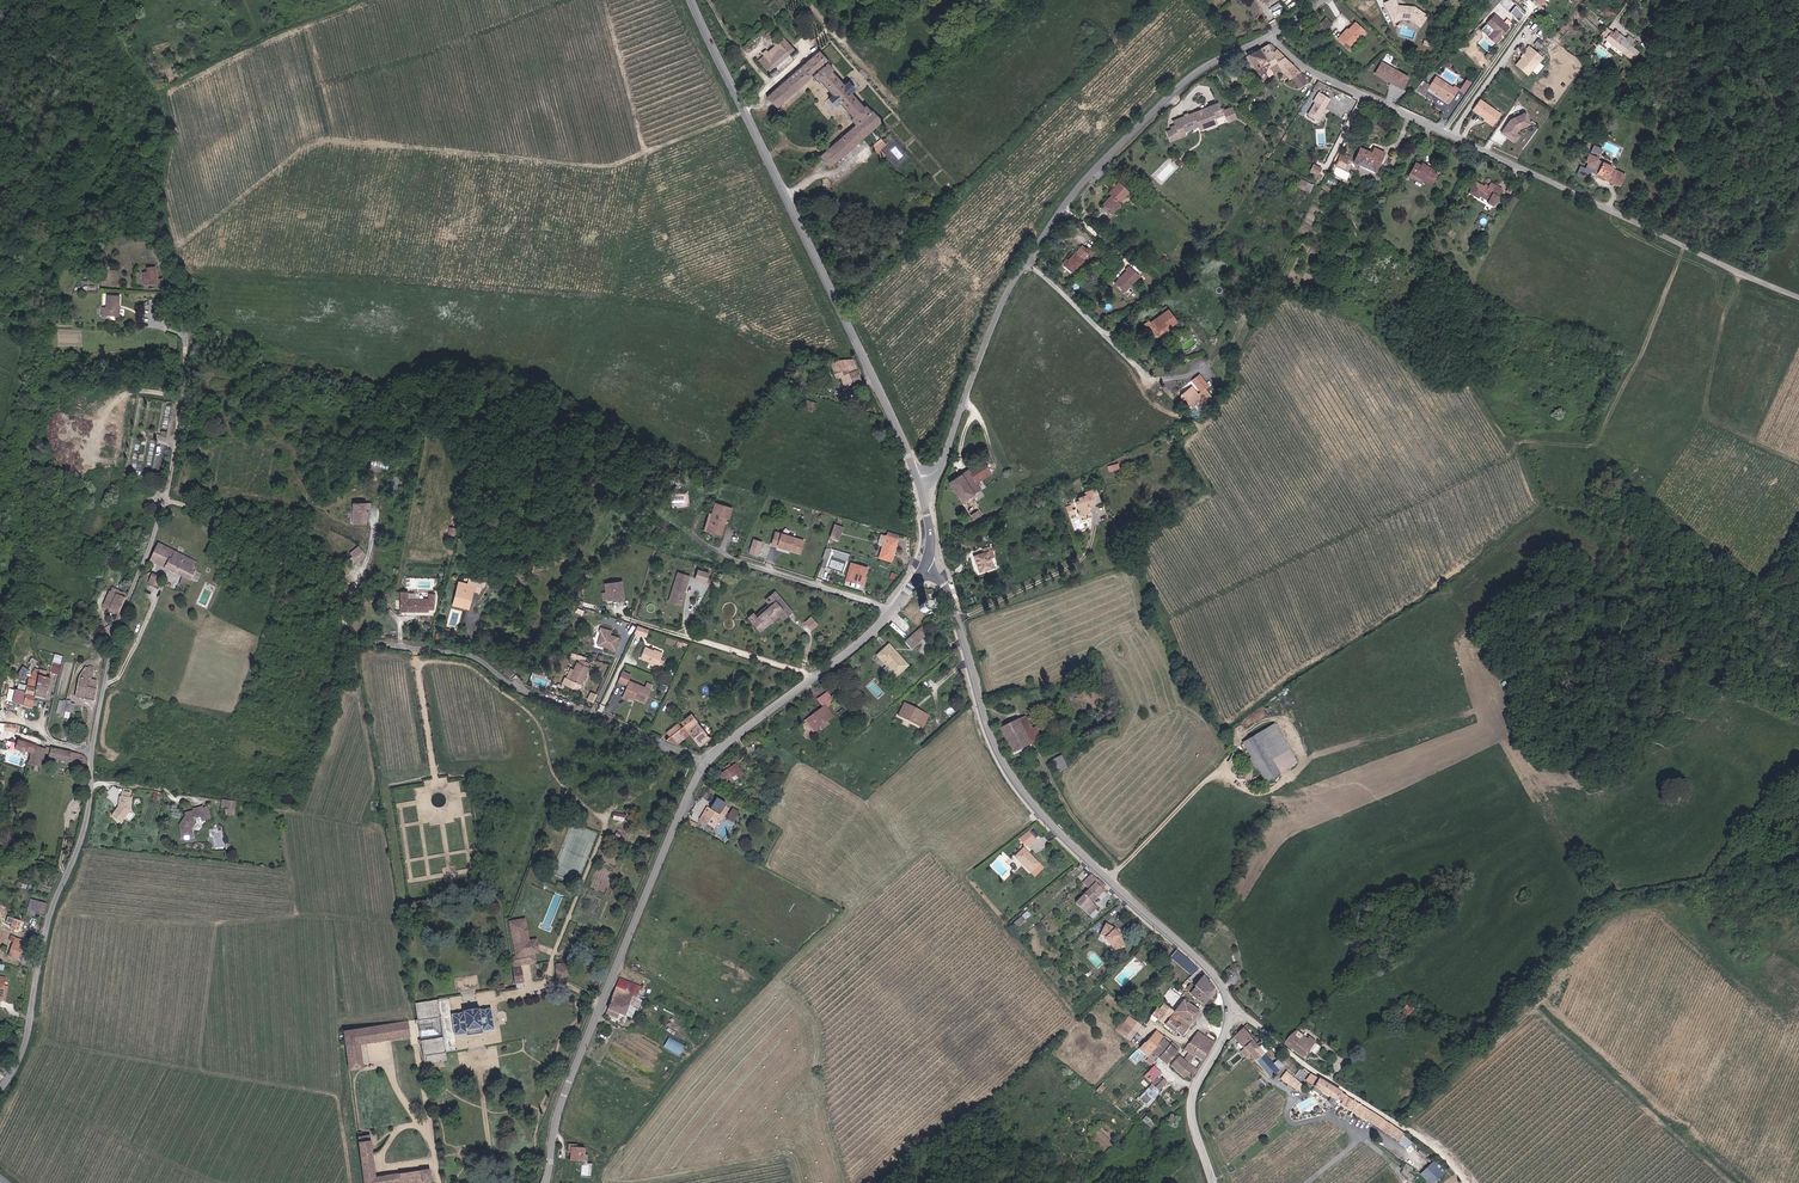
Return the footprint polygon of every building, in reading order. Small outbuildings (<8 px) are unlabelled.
[(1415,6),(1399,5),(1397,0),(1389,0),(1386,1),(1395,22),(1404,19),(1413,20),(1421,26),(1428,16),(1415,6)] [(1510,12),(1518,20),(1525,14),(1516,5),(1510,12)] [(1499,38),(1508,29),(1494,16),(1485,26),(1492,32),(1486,38),(1494,46),(1500,39),(1499,38)] [(1326,17),(1316,27),(1322,33),(1332,22),(1326,17)] [(1356,23),(1350,29),(1344,35),(1343,33),(1339,38),(1349,46),(1364,30),(1356,23)] [(1615,34),(1613,32),(1607,40),(1634,61),(1640,53),(1631,46),(1635,41),(1630,37),(1628,40),(1617,32),(1615,34)] [(784,39),(760,60),(770,71),(794,50),(784,39)] [(1295,67),(1271,43),(1260,50),(1265,58),(1272,54),(1277,63),(1285,73),(1295,67)] [(1539,62),(1544,57),(1531,45),(1526,50),(1527,51),(1525,54),(1525,56),(1523,58),(1522,57),(1516,64),(1527,75),(1539,62)] [(1265,58),(1260,50),(1250,56),(1263,79),(1273,72),(1270,67),(1265,58)] [(823,159),(831,168),(883,122),(873,110),(871,112),(861,101),(859,102),(852,94),(856,90),(850,83),(846,86),(837,75),(838,74),(828,63),(830,61),(821,51),(769,97),(777,106),(778,108),(813,77),(823,89),(825,87),(833,96),(827,101),(834,109),(840,104),(848,113),(846,114),(856,126),(821,156),(823,159)] [(1277,63),(1272,54),(1265,58),(1270,67),(1277,63)] [(1406,79),(1384,66),(1381,71),(1376,68),(1373,75),(1383,81),(1384,78),(1387,80),(1385,82),(1399,90),(1406,79)] [(1308,84),(1301,71),(1295,67),(1285,73),(1290,79),(1293,77),(1300,87),(1308,84)] [(1444,102),(1451,90),(1434,79),(1429,87),(1425,83),(1422,87),(1420,86),(1415,94),(1421,98),(1427,90),(1436,96),(1444,102)] [(1461,96),(1468,87),(1463,83),(1456,93),(1461,96)] [(1454,93),(1451,90),(1444,102),(1436,96),(1434,98),(1446,106),(1454,93)] [(1309,114),(1318,120),(1326,108),(1323,107),(1328,98),(1331,100),(1333,96),(1328,92),(1326,96),(1322,94),(1309,114)] [(1512,109),(1491,94),(1484,104),(1497,114),(1500,116),(1502,114),(1505,114),(1507,116),(1512,109)] [(1200,127),(1201,130),(1206,128),(1200,111),(1175,121),(1181,137),(1186,136),(1184,131),(1192,128),(1193,130),(1200,127)] [(1505,119),(1507,116),(1505,114),(1502,114),(1500,116),(1497,114),(1495,118),(1502,123),(1505,119)] [(1528,129),(1532,127),(1533,126),(1529,117),(1527,116),(1513,123),(1504,136),(1513,142),(1518,136),(1518,135),(1518,133),(1520,131),(1526,128),(1528,129)] [(1186,136),(1201,130),(1200,127),(1193,130),(1192,128),(1184,131),(1186,136)] [(886,154),(881,149),(886,143),(880,137),(872,146),(883,157),(886,154)] [(1598,157),(1602,149),(1595,145),(1591,153),(1590,152),(1587,160),(1588,164),(1586,167),(1581,165),(1577,174),(1587,179),(1591,170),(1594,169),(1598,171),(1598,172),(1607,177),(1608,176),(1612,178),(1610,181),(1620,187),(1626,176),(1613,169),(1613,168),(1599,160),(1598,157)] [(1380,159),(1382,160),(1385,153),(1375,148),(1373,153),(1361,147),(1355,161),(1361,164),(1374,171),(1380,159)] [(1347,168),(1350,156),(1340,153),(1336,165),(1347,168)] [(1360,166),(1375,173),(1382,160),(1380,159),(1374,171),(1361,164),(1360,166)] [(1433,185),(1437,176),(1433,174),(1426,171),(1428,167),(1422,164),(1421,166),(1416,164),(1411,174),(1424,181),(1433,185)] [(1319,174),(1322,168),(1315,165),(1312,171),(1319,174)] [(1411,174),(1409,178),(1423,184),(1424,181),(1411,174)] [(1305,188),(1307,183),(1301,180),(1298,184),(1305,188)] [(1494,205),(1503,188),(1492,183),(1489,188),(1486,186),(1482,184),(1477,181),(1471,192),(1476,195),(1480,197),(1481,195),(1490,200),(1489,202),(1494,205)] [(1111,211),(1130,192),(1120,183),(1110,193),(1112,195),(1103,203),(1111,211)] [(1090,254),(1092,256),(1096,251),(1090,246),(1085,250),(1082,246),(1066,265),(1074,272),(1090,254)] [(142,271),(143,283),(155,282),(154,266),(146,267),(147,270),(142,271)] [(1126,292),(1141,276),(1131,266),(1128,270),(1129,272),(1117,284),(1126,292)] [(106,314),(115,315),(116,305),(119,305),(119,296),(106,295),(106,307),(102,307),(101,316),(105,316),(106,314)] [(1160,335),(1164,332),(1163,330),(1167,327),(1168,329),(1178,322),(1166,307),(1160,310),(1163,314),(1152,322),(1151,321),(1146,324),(1154,335),(1158,332),(1160,335)] [(853,359),(832,362),(835,374),(839,374),(843,385),(862,379),(853,359)] [(1193,407),(1201,400),(1204,404),(1211,398),(1204,390),(1199,395),(1192,386),(1182,395),(1181,398),(1184,401),(1186,400),(1193,407)] [(815,411),(806,407),(803,413),(813,417),(815,411)] [(381,467),(382,459),(372,458),(371,466),(381,467)] [(993,475),(983,460),(949,482),(974,521),(985,515),(973,496),(983,490),(979,484),(993,475)] [(1118,462),(1107,466),(1109,471),(1120,468),(1118,462)] [(1086,505),(1089,504),(1089,505),(1101,502),(1096,488),(1085,492),(1086,495),(1078,498),(1079,500),(1075,501),(1079,514),(1088,511),(1086,505)] [(351,523),(367,524),(368,508),(371,508),(371,502),(353,500),(351,523)] [(712,524),(710,531),(721,535),(726,519),(730,520),(734,509),(716,503),(712,514),(709,523),(712,524)] [(1075,512),(1073,505),(1066,507),(1069,515),(1075,512)] [(830,537),(839,540),(844,526),(835,523),(830,537)] [(791,548),(790,550),(801,554),(805,541),(777,532),(773,544),(779,546),(780,544),(791,548)] [(886,535),(879,557),(891,560),(897,538),(886,535)] [(762,543),(754,540),(750,553),(758,556),(762,543)] [(188,585),(199,560),(160,542),(152,559),(183,574),(179,582),(188,585)] [(350,553),(358,562),(367,554),(359,545),(350,553)] [(975,555),(980,572),(994,567),(990,552),(992,551),(991,546),(982,549),(983,552),(975,555)] [(821,565),(826,567),(832,549),(826,547),(821,565)] [(850,581),(855,563),(852,562),(846,579),(850,581)] [(868,567),(855,563),(850,581),(863,584),(868,567)] [(707,581),(710,572),(698,569),(696,577),(707,581)] [(682,600),(690,576),(679,572),(671,596),(682,600)] [(153,574),(150,582),(158,585),(161,577),(153,574)] [(623,596),(621,580),(614,580),(604,582),(606,595),(616,594),(617,597),(623,596)] [(472,595),(475,588),(464,584),(462,591),(470,594),(472,595)] [(121,611),(126,598),(125,598),(127,593),(114,587),(112,592),(111,591),(106,605),(111,607),(119,610),(121,611)] [(399,592),(392,591),(390,613),(420,617),(421,614),(426,615),(428,600),(425,600),(425,605),(421,604),(422,603),(405,601),(405,595),(399,594),(399,592)] [(470,594),(462,591),(460,591),(458,596),(451,593),(450,598),(451,599),(449,607),(447,606),(446,612),(461,616),(463,610),(461,610),(463,602),(465,603),(467,598),(469,598),(470,594)] [(766,599),(771,605),(780,597),(775,591),(766,599)] [(771,605),(757,617),(763,625),(779,611),(783,615),(790,609),(780,597),(771,605)] [(920,609),(921,611),(922,612),(924,613),(927,612),(928,611),(929,609),(929,607),(927,605),(925,604),(923,604),(921,605),(920,607),(920,609)] [(763,625),(765,627),(780,615),(783,619),(792,611),(790,609),(783,615),(779,611),(763,625)] [(763,625),(757,617),(753,612),(748,616),(760,631),(765,627),(763,625)] [(819,624),(814,618),(808,623),(813,630),(819,624)] [(928,622),(908,638),(915,646),(934,629),(928,622)] [(646,638),(649,630),(638,626),(635,634),(646,638)] [(602,627),(601,631),(603,632),(599,644),(616,649),(620,637),(611,634),(612,630),(602,627)] [(896,677),(907,666),(889,645),(877,655),(896,677)] [(663,654),(646,646),(641,657),(650,661),(658,664),(658,666),(663,669),(666,660),(662,658),(663,654)] [(583,668),(574,664),(572,667),(571,667),(565,683),(560,681),(557,687),(572,694),(574,688),(575,688),(582,672),(581,672),(583,668)] [(95,669),(86,667),(80,676),(75,697),(95,701),(98,687),(97,686),(99,678),(93,677),(95,669)] [(53,679),(47,677),(49,672),(42,670),(41,672),(38,687),(40,687),(38,696),(48,698),(53,679)] [(21,693),(18,704),(35,708),(38,696),(40,687),(38,687),(41,672),(35,671),(33,678),(31,677),(27,694),(21,693)] [(632,675),(623,671),(619,681),(628,684),(629,681),(632,675)] [(629,697),(646,703),(651,690),(629,681),(628,684),(623,697),(628,699),(629,697)] [(819,699),(825,706),(833,700),(828,692),(819,699)] [(911,722),(918,726),(925,714),(918,710),(917,711),(913,709),(913,708),(905,703),(898,716),(907,720),(908,719),(912,721),(911,722)] [(816,730),(833,717),(825,706),(808,719),(816,730)] [(666,739),(676,744),(688,733),(699,746),(709,738),(709,736),(698,724),(691,714),(680,723),(682,725),(666,739)] [(925,714),(918,726),(923,728),(929,716),(925,714)] [(1020,719),(1032,746),(1039,743),(1027,716),(1020,719)] [(698,724),(709,736),(714,732),(704,719),(698,724)] [(1014,754),(1032,746),(1020,719),(1002,727),(1014,754)] [(17,732),(17,724),(0,722),(0,731),(17,732)] [(1289,750),(1273,724),(1256,735),(1271,761),(1289,750)] [(1243,743),(1266,782),(1280,774),(1256,735),(1243,743)] [(37,756),(40,746),(21,740),(18,750),(25,752),(26,751),(34,753),(34,755),(37,756)] [(34,755),(32,765),(46,768),(49,757),(51,758),(53,749),(40,746),(37,756),(34,755)] [(70,762),(88,766),(88,759),(88,758),(87,756),(86,755),(53,749),(51,758),(70,762)] [(1068,768),(1062,756),(1054,759),(1060,772),(1068,768)] [(734,765),(717,776),(722,784),(739,772),(734,765)] [(133,797),(122,796),(120,806),(113,815),(122,822),(131,810),(133,797)] [(221,807),(226,807),(225,814),(235,815),(237,800),(222,799),(221,807)] [(710,818),(711,820),(715,820),(718,821),(722,820),(727,812),(723,809),(725,805),(716,799),(709,810),(706,808),(703,814),(710,818)] [(186,812),(187,815),(180,824),(181,839),(193,838),(192,828),(196,822),(206,819),(203,808),(203,806),(193,808),(194,810),(186,812)] [(733,807),(727,818),(733,822),(739,811),(733,807)] [(614,812),(614,819),(625,820),(626,813),(614,812)] [(709,821),(711,820),(710,818),(703,814),(699,820),(706,825),(709,821)] [(694,829),(697,824),(690,821),(687,825),(694,829)] [(1030,832),(1021,839),(1026,846),(1036,839),(1030,832)] [(1024,848),(1014,857),(1030,874),(1040,865),(1024,848)] [(1092,903),(1107,888),(1093,873),(1083,883),(1089,889),(1078,900),(1076,902),(1093,919),(1095,917),(1093,914),(1098,909),(1092,903)] [(1524,892),(1520,895),(1522,898),(1520,900),(1522,903),(1529,898),(1524,892)] [(45,914),(48,904),(32,899),(29,908),(37,911),(45,914)] [(1027,910),(1013,922),(1017,926),(1031,915),(1027,910)] [(12,928),(19,931),(23,920),(15,918),(12,928)] [(1114,950),(1125,945),(1121,935),(1115,928),(1106,923),(1101,934),(1104,937),(1111,944),(1114,950)] [(22,952),(25,941),(14,938),(14,936),(11,935),(10,941),(14,942),(10,955),(20,958),(22,952)] [(510,942),(512,960),(533,956),(541,955),(540,948),(534,949),(532,939),(510,942)] [(25,940),(25,941),(22,952),(27,953),(30,942),(25,940)] [(1183,986),(1189,991),(1203,974),(1198,969),(1177,951),(1166,963),(1172,969),(1178,963),(1185,969),(1193,975),(1183,986)] [(534,962),(533,956),(512,960),(516,983),(524,982),(521,964),(534,962)] [(569,975),(567,965),(556,967),(558,977),(569,975)] [(1203,1006),(1217,993),(1203,974),(1189,991),(1203,1006)] [(1247,997),(1254,988),(1246,981),(1239,990),(1247,997)] [(623,1013),(632,993),(617,987),(608,1007),(623,1013)] [(632,993),(623,1013),(631,1017),(635,1007),(639,1008),(643,999),(632,993)] [(439,998),(416,1002),(419,1020),(442,1017),(439,998)] [(1190,1002),(1184,998),(1175,1011),(1164,1025),(1175,1033),(1177,1030),(1185,1035),(1202,1013),(1189,1003),(1190,1002)] [(1164,1025),(1175,1011),(1163,1003),(1153,1017),(1164,1025)] [(1401,1012),(1406,1017),(1412,1010),(1407,1005),(1401,1012)] [(464,1011),(451,1013),(454,1032),(455,1032),(455,1035),(457,1037),(464,1036),(465,1036),(465,1035),(465,1034),(466,1034),(466,1031),(466,1026),(482,1024),(483,1029),(483,1031),(485,1034),(493,1032),(494,1031),(494,1027),(495,1027),(492,1007),(480,1009),(479,1006),(463,1008),(464,1011)] [(1132,1039),(1143,1024),(1131,1016),(1121,1031),(1132,1039)] [(412,1036),(410,1021),(356,1030),(358,1045),(412,1036)] [(1244,1049),(1257,1063),(1265,1055),(1252,1041),(1253,1040),(1243,1029),(1233,1038),(1243,1050),(1244,1049)] [(1140,1049),(1148,1056),(1152,1051),(1164,1039),(1166,1037),(1158,1030),(1140,1049)] [(1196,1057),(1201,1061),(1213,1045),(1215,1042),(1200,1030),(1185,1049),(1191,1053),(1196,1057)] [(1297,1030),(1285,1042),(1305,1058),(1316,1044),(1297,1030)] [(664,1047),(681,1054),(685,1043),(668,1037),(664,1047)] [(422,1041),(425,1064),(448,1060),(445,1038),(422,1041)] [(1152,1051),(1159,1057),(1170,1045),(1164,1039),(1152,1051)] [(1170,1045),(1159,1057),(1167,1064),(1178,1052),(1170,1045)] [(1186,1060),(1191,1064),(1196,1057),(1191,1053),(1186,1060)] [(1187,1077),(1190,1073),(1193,1075),(1198,1069),(1191,1064),(1186,1060),(1180,1055),(1172,1065),(1187,1077)] [(1265,1055),(1257,1063),(1271,1077),(1278,1070),(1265,1055)] [(1151,1065),(1155,1061),(1150,1056),(1146,1060),(1151,1065)] [(1155,1065),(1150,1069),(1156,1076),(1162,1072),(1155,1065)] [(1301,1083),(1287,1071),(1281,1080),(1297,1089),(1301,1083)] [(1401,1141),(1405,1134),(1392,1125),(1372,1113),(1348,1096),(1312,1074),(1307,1080),(1316,1086),(1315,1087),(1337,1099),(1339,1097),(1344,1100),(1342,1103),(1401,1141)] [(1158,1078),(1152,1083),(1160,1090),(1169,1082),(1164,1077),(1161,1081),(1158,1078)] [(1140,1099),(1149,1105),(1159,1091),(1150,1085),(1140,1099)] [(1300,1111),(1318,1105),(1315,1096),(1297,1103),(1300,1111)] [(1143,1119),(1151,1127),(1154,1123),(1146,1116),(1143,1119)] [(364,1182),(417,1182),(431,1181),(429,1169),(376,1177),(370,1135),(358,1136),(364,1182)] [(577,1146),(578,1143),(569,1143),(568,1152),(570,1152),(570,1160),(585,1161),(586,1146),(577,1146)] [(1434,1161),(1420,1173),(1426,1180),(1440,1167),(1434,1161)] [(588,1176),(589,1165),(582,1164),(581,1175),(588,1176)]
